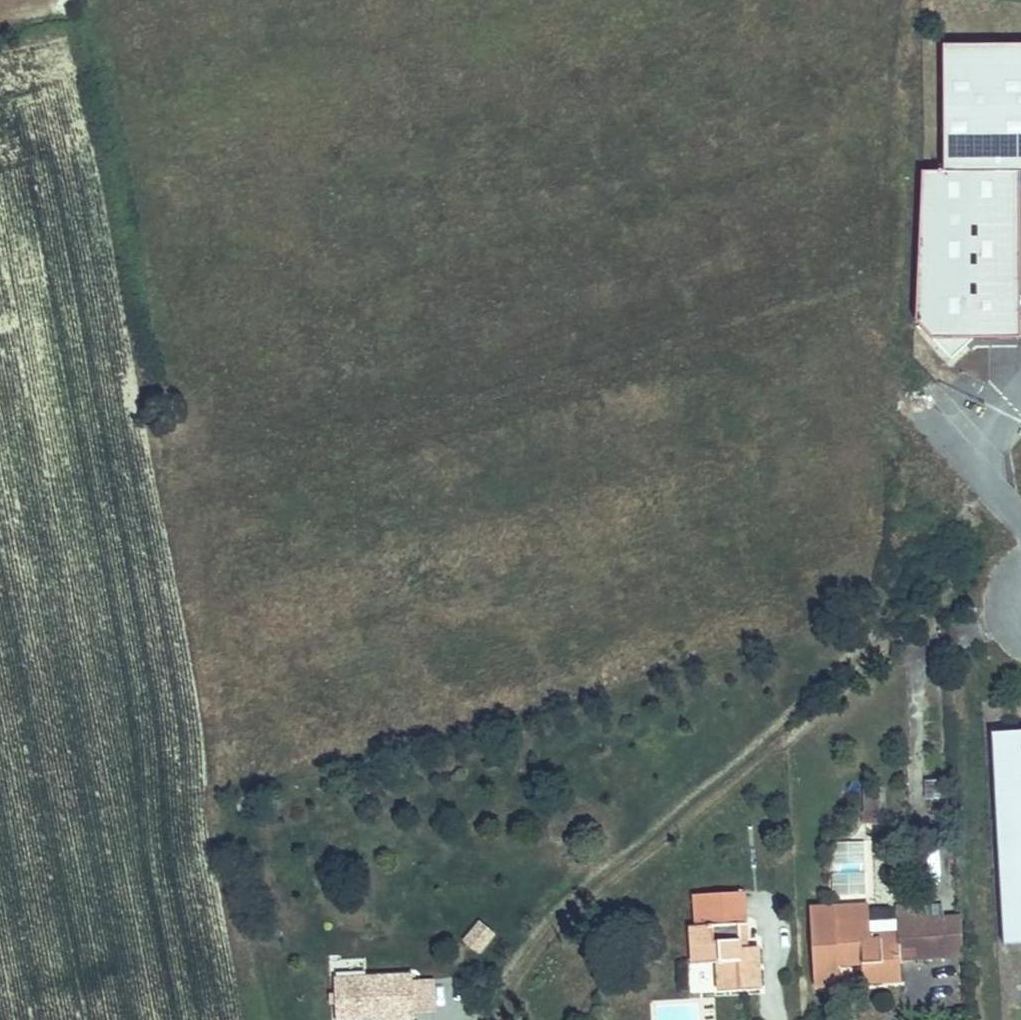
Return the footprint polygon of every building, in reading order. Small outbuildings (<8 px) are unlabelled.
[(936,60),(931,181),(1017,184),(1016,203),(1020,202),(1020,59),(936,60)] [(996,720),(1009,943),(1020,942),(1020,720),(996,720)] [(869,894),(868,842),(831,842),(832,895),(869,894)] [(687,929),(689,966),(717,965),(719,994),(764,991),(762,949),(736,951),(735,927),(748,925),(745,895),(698,898),(700,928),(687,929)] [(891,902),(893,918),(922,917),(921,900),(891,902)] [(922,917),(893,918),(894,933),(871,934),(868,903),(828,905),(833,964),(857,962),(859,987),(898,984),(896,959),(926,957),(922,917)] [(964,955),(961,914),(922,917),(926,957),(964,955)] [(474,920),(462,945),(483,954),(494,929),(474,920)] [(332,980),(334,1019),(415,1019),(413,976),(332,980)]
